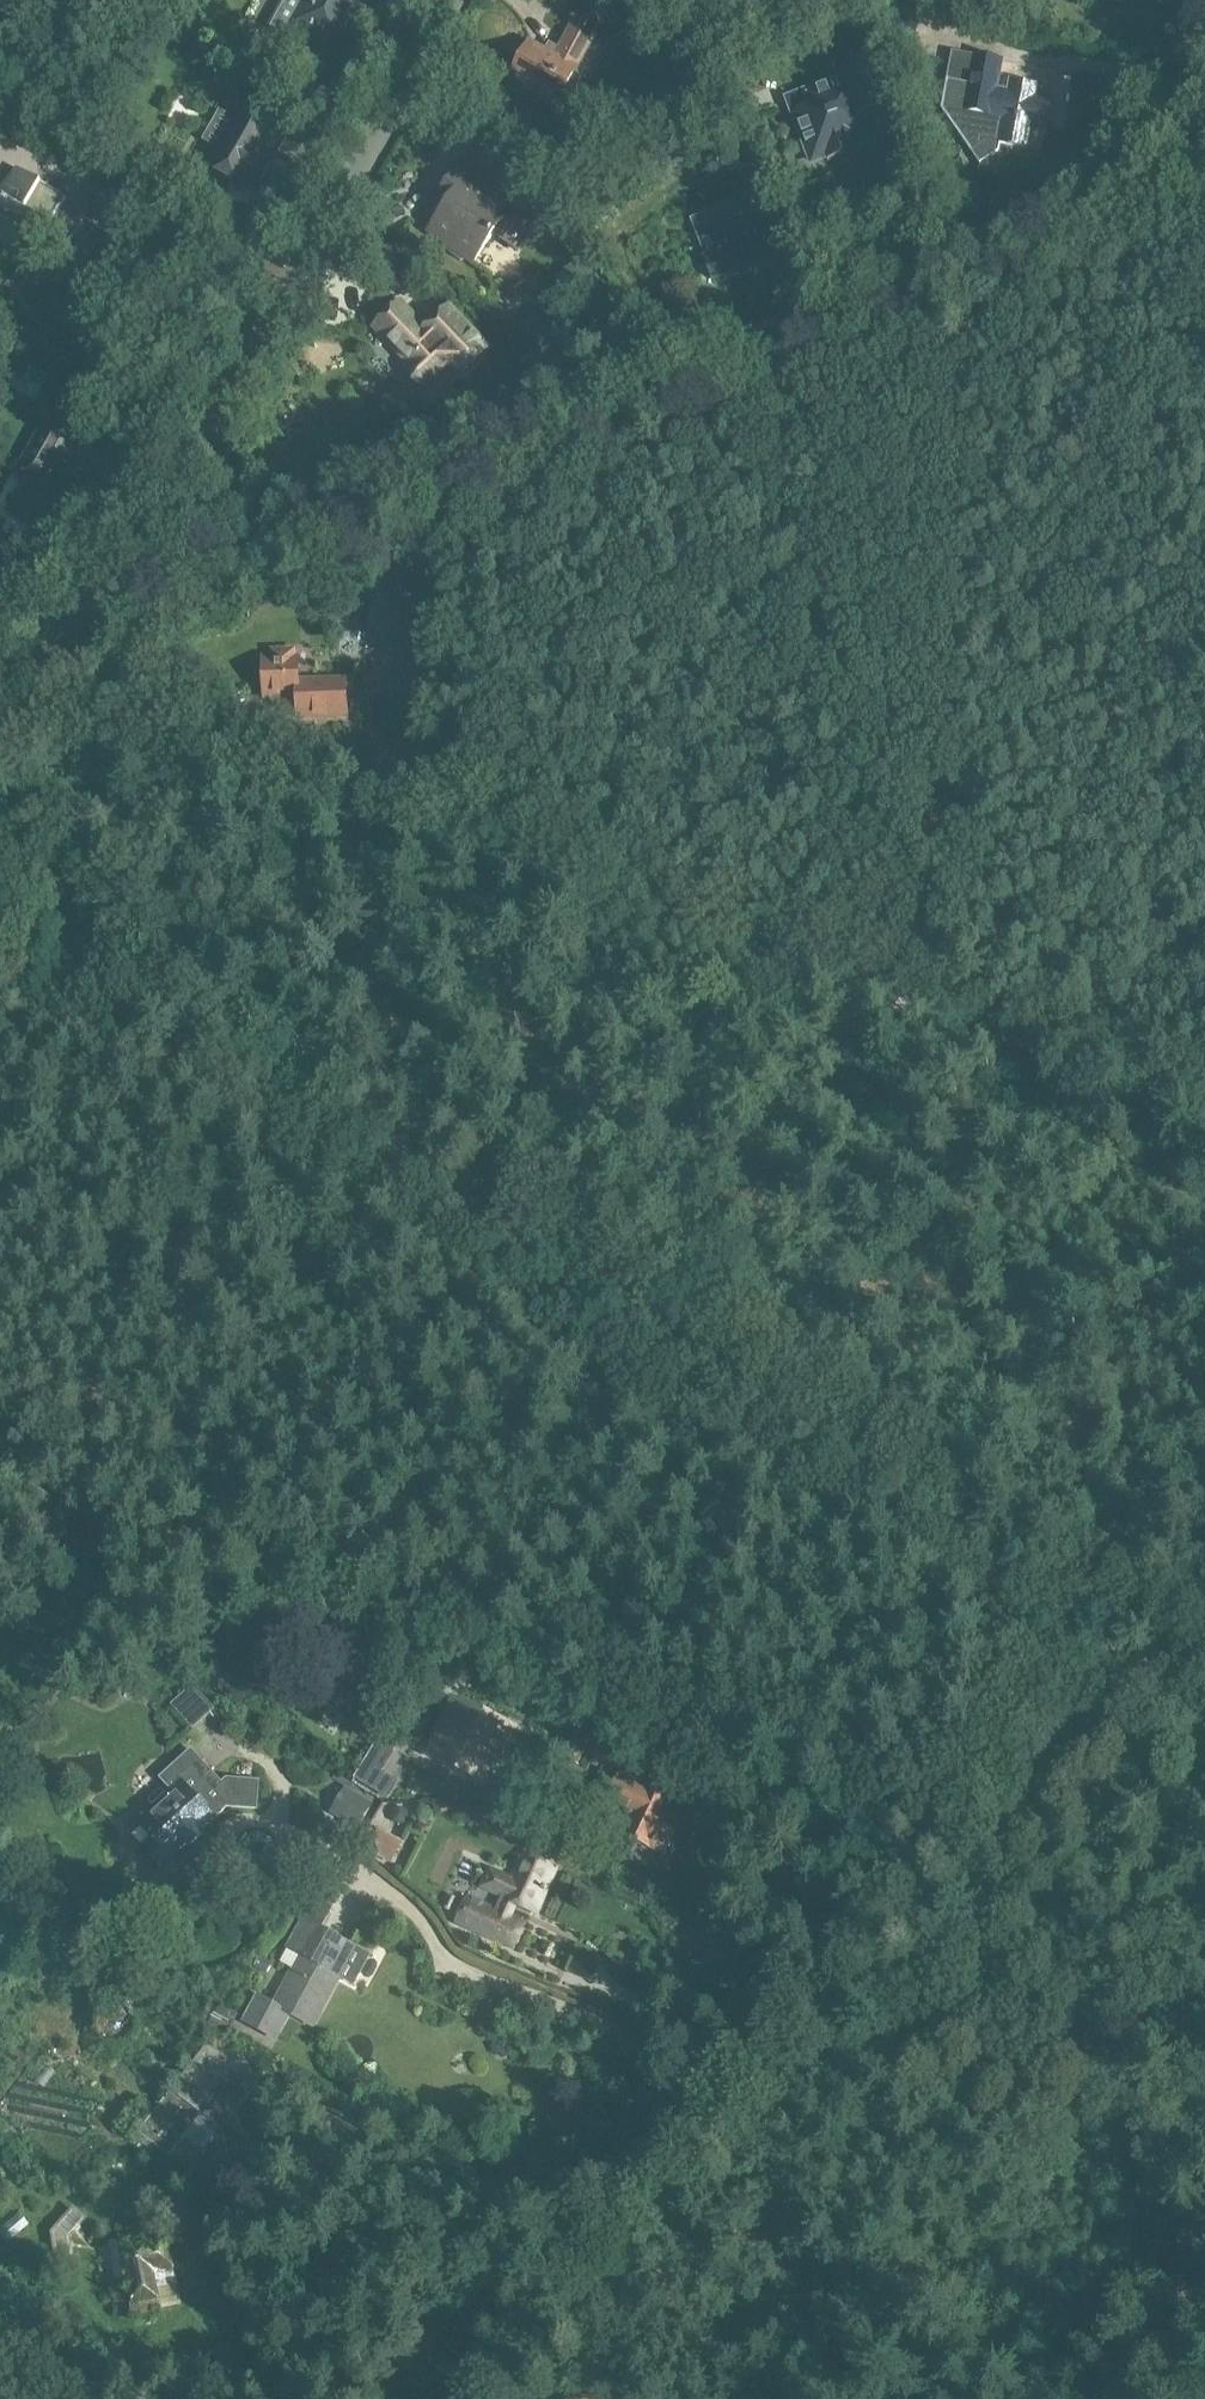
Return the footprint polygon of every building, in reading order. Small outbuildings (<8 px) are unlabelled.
[(268,29),(307,51),(315,36),(336,48),(363,0),(285,0),(268,29)] [(560,48),(553,44),(548,52),(531,42),(512,78),(558,103),(561,98),(568,102),(583,74),(575,70),(600,21),(618,30),(630,6),(618,0),(577,0),(569,16),(576,19),(560,48)] [(866,142),(881,137),(865,95),(892,85),(879,50),(854,60),(852,53),(835,60),(837,68),(842,66),(846,78),(804,94),(811,113),(797,118),(807,144),(821,139),(829,161),(840,157),(842,161),(859,155),(857,151),(868,147),(866,142)] [(956,52),(944,110),(980,165),(999,152),(1001,144),(1026,148),(1030,124),(1036,125),(1041,99),(1035,98),(1037,87),(1014,83),(1012,94),(999,92),(1005,62),(977,56),(956,52)] [(155,131),(177,139),(188,108),(165,100),(155,131)] [(277,128),(242,108),(209,168),(232,181),(235,176),(257,189),(275,156),(265,150),(277,128)] [(725,152),(715,155),(720,170),(730,167),(725,152)] [(522,249),(548,210),(524,194),(507,218),(488,205),(495,193),(460,168),(438,199),(449,207),(443,215),(441,214),(439,214),(431,224),(432,227),(434,228),(431,232),(449,243),(448,245),(448,248),(464,259),(467,259),(468,257),(477,263),(498,232),(522,249)] [(19,169),(2,198),(0,197),(0,236),(23,250),(40,221),(49,226),(66,197),(19,169)] [(764,179),(747,185),(750,192),(759,214),(764,225),(780,219),(764,179)] [(211,205),(237,213),(241,199),(215,192),(211,205)] [(718,251),(702,258),(712,283),(771,259),(753,217),(759,214),(750,192),(703,212),(718,251)] [(402,303),(376,327),(410,363),(406,366),(403,362),(400,365),(425,391),(450,367),(461,379),(490,350),(450,309),(428,330),(402,303)] [(11,368),(13,375),(19,377),(26,376),(30,369),(27,363),(21,360),(14,362),(11,368)] [(534,393),(521,404),(532,418),(536,414),(544,408),(534,393)] [(29,480),(14,507),(29,515),(26,520),(53,534),(55,529),(59,530),(66,518),(63,515),(66,510),(60,506),(82,469),(67,460),(79,439),(51,423),(39,444),(36,442),(25,461),(28,463),(21,475),(29,480)] [(274,654),(275,661),(264,662),(265,694),(273,694),(274,713),(299,712),(300,722),(345,720),(344,682),(299,684),(299,661),(291,661),(290,654),(274,654)] [(1002,1646),(1020,1657),(1028,1644),(1010,1633),(1002,1646)] [(454,1699),(426,1756),(458,1772),(464,1759),(481,1768),(497,1775),(499,1770),(505,1773),(516,1750),(509,1747),(518,1730),(454,1699)] [(627,1755),(598,1741),(588,1760),(618,1774),(627,1755)] [(222,1783),(192,1750),(161,1778),(172,1791),(138,1822),(155,1840),(145,1849),(161,1867),(187,1843),(191,1847),(206,1833),(203,1831),(216,1819),(215,1817),(227,1806),(257,1809),(260,1781),(227,1779),(222,1783)] [(366,1760),(354,1778),(389,1800),(400,1782),(384,1771),(366,1760)] [(622,1834),(627,1836),(665,1854),(680,1822),(665,1815),(673,1798),(621,1773),(605,1806),(630,1818),(622,1834)] [(346,1787),(331,1814),(359,1830),(374,1804),(346,1787)] [(401,1825),(407,1823),(410,1817),(407,1812),(403,1809),(396,1811),(393,1816),(395,1822),(401,1825)] [(378,1832),(368,1849),(392,1862),(401,1845),(378,1832)] [(468,1895),(455,1924),(501,1945),(514,1917),(514,1916),(519,1905),(522,1906),(536,1913),(557,1868),(523,1853),(512,1878),(490,1868),(481,1886),(500,1895),(500,1896),(502,1897),(497,1909),(468,1895)] [(257,1995),(243,2021),(276,2038),(290,2014),(313,2027),(338,1978),(354,1948),(322,1931),(330,1915),(311,1905),(286,1950),(298,1957),(273,2004),(257,1995)] [(240,2015),(220,2004),(207,2028),(215,2033),(227,2039),(240,2015)] [(214,2033),(207,2046),(238,2064),(261,2082),(267,2075),(246,2059),(234,2051),(236,2047),(237,2046),(215,2033),(214,2033)] [(140,2134),(137,2139),(166,2161),(170,2157),(189,2171),(221,2129),(225,2132),(228,2128),(248,2144),(284,2099),(261,2082),(238,2064),(207,2046),(139,2132),(140,2134)] [(58,2263),(70,2261),(71,2260),(67,2236),(82,2218),(72,2209),(51,2233),(56,2256),(56,2257),(57,2263),(58,2263)] [(161,2235),(116,2245),(119,2260),(123,2279),(129,2308),(158,2302),(153,2280),(172,2277),(161,2235)]
